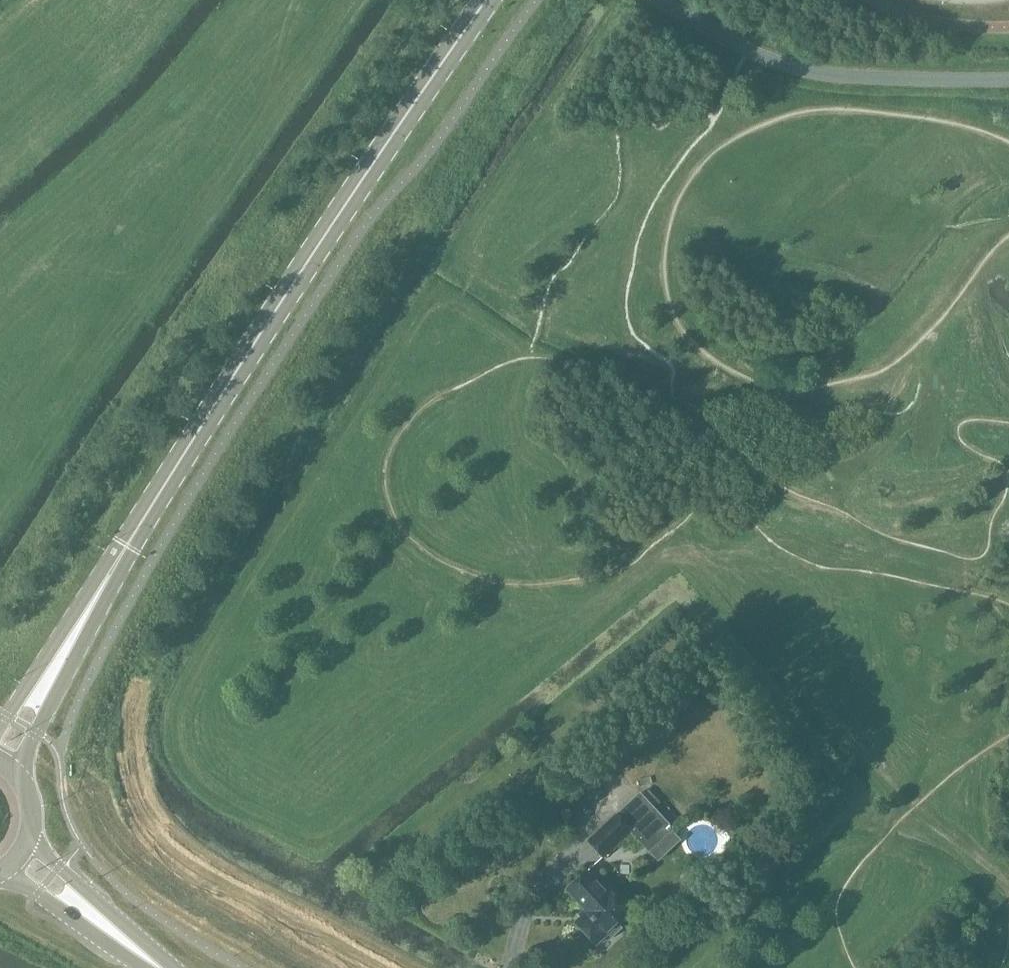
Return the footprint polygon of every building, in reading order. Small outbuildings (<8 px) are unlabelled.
[(616,815),(589,840),(604,856),(631,831),(650,851),(674,828),(641,793),(617,815),(616,815)] [(576,921),(598,944),(609,934),(613,938),(623,928),(620,924),(631,913),(609,891),(608,892),(588,871),(568,890),(588,911),(576,921)]
